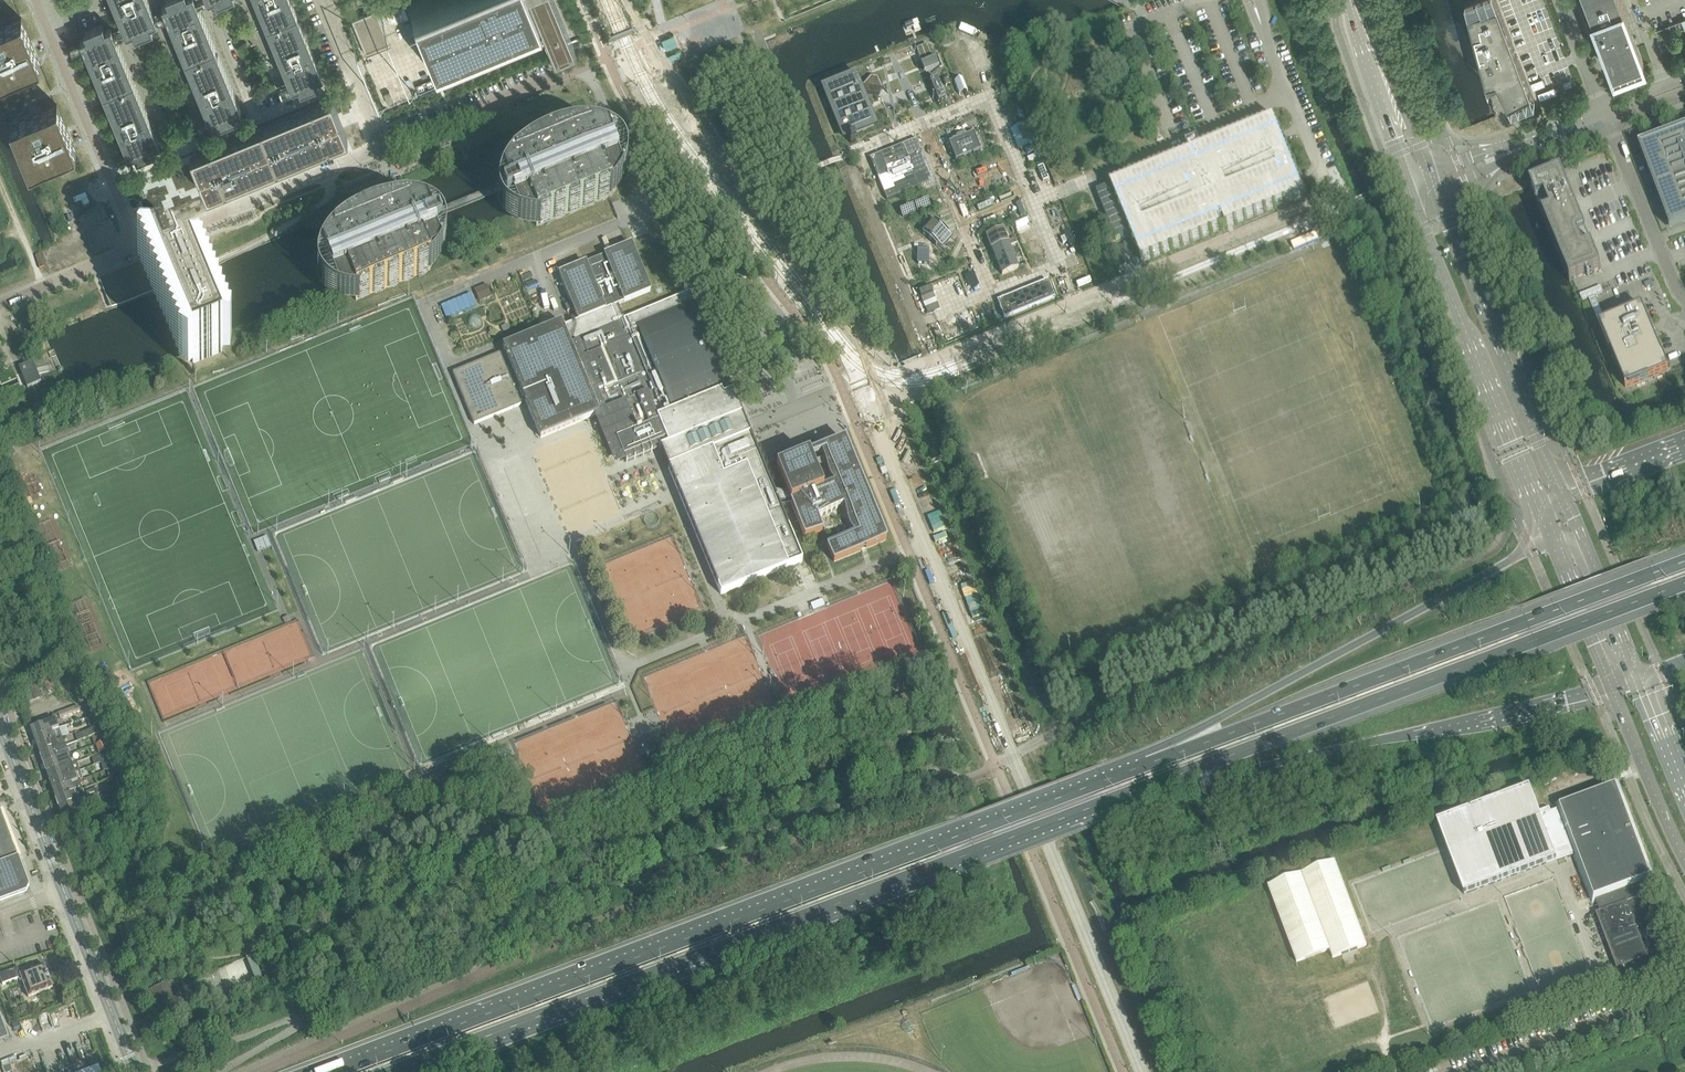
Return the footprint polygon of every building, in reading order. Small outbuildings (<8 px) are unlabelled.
[(126,35),(132,32),(134,38),(144,34),(153,30),(151,25),(157,22),(148,0),(112,0),(126,35)] [(168,3),(162,6),(210,123),(216,120),(219,125),(228,122),(237,118),(235,112),(241,110),(216,49),(196,0),(167,0),(168,3)] [(292,89),(298,86),(300,92),(309,88),(319,84),(316,79),(323,76),(298,16),(291,0),(255,0),(292,89)] [(421,31),(423,30),(434,59),(433,60),(439,75),(441,78),(444,85),(495,64),(547,42),(546,41),(548,41),(549,42),(549,44),(552,50),(555,57),(575,49),(569,32),(555,0),(408,0),(421,31)] [(1497,0),(1465,0),(1487,81),(1496,79),(1512,110),(1535,102),(1497,0)] [(1613,73),(1644,61),(1638,45),(1635,46),(1632,40),(1635,39),(1627,16),(1621,0),(1586,0),(1613,73)] [(405,20),(409,18),(402,2),(386,9),(392,25),(401,22),(400,20),(405,18),(405,20)] [(376,9),(352,20),(354,24),(359,37),(366,54),(374,50),(372,45),(388,39),(376,9)] [(18,73),(41,64),(39,59),(32,43),(21,17),(0,26),(0,80),(18,73)] [(1684,29),(1684,28),(1682,21),(1657,31),(1660,39),(1684,29)] [(153,146),(159,144),(111,27),(105,29),(102,24),(93,28),(84,31),(86,37),(80,39),(104,98),(128,156),(135,154),(137,159),(146,155),(155,152),(153,146)] [(927,45),(916,49),(921,62),(932,57),(927,45)] [(937,59),(922,65),(926,73),(940,67),(937,59)] [(854,78),(825,89),(844,136),(873,124),(860,93),(861,93),(863,92),(864,92),(865,94),(879,96),(879,95),(880,94),(883,90),(878,76),(872,76),(870,75),(862,87),(862,89),(861,89),(859,90),(854,78)] [(404,79),(388,86),(394,102),(388,105),(390,109),(413,99),(404,79)] [(936,79),(929,82),(938,104),(945,101),(936,79)] [(389,91),(384,93),(388,104),(394,102),(389,91)] [(194,153),(190,155),(203,188),(206,195),(210,194),(348,137),(331,97),(194,153)] [(346,100),(339,103),(343,112),(350,109),(346,100)] [(34,113),(10,123),(30,169),(76,150),(74,145),(68,130),(57,104),(34,113)] [(1197,142),(1187,146),(1190,153),(1111,186),(1143,263),(1229,227),(1306,196),(1299,178),(1282,138),(1274,119),(1200,149),(1197,142)] [(1034,142),(1027,124),(1011,130),(1018,149),(1034,142)] [(1159,127),(1152,130),(1157,142),(1163,139),(1159,127)] [(1640,147),(1670,227),(1684,221),(1684,130),(1640,147)] [(951,143),(948,144),(956,162),(980,152),(973,134),(966,137),(965,134),(956,138),(957,141),(951,143)] [(917,139),(880,154),(891,182),(928,167),(917,139)] [(626,168),(626,167),(626,165),(626,164),(626,161),(623,155),(622,153),(621,152),(619,150),(618,148),(616,147),(615,146),(612,145),(611,144),(609,143),(604,142),(601,141),(600,141),(591,141),(585,141),(579,141),(575,141),(573,142),(567,143),(564,144),(560,145),(558,145),(554,147),(544,151),(542,152),(539,153),(534,156),(529,159),(526,161),(524,163),(521,165),(519,167),(515,171),(511,174),(506,180),(505,181),(504,183),(503,185),(502,187),(501,189),(500,191),(500,193),(499,195),(499,198),(499,200),(499,202),(499,204),(499,206),(500,208),(500,210),(502,212),(503,214),(505,216),(507,218),(509,220),(511,222),(513,223),(515,224),(518,225),(522,226),(524,227),(527,227),(528,227),(538,228),(538,226),(610,196),(611,198),(612,196),(614,194),(616,192),(618,189),(619,187),(620,185),(622,183),(623,180),(624,178),(625,177),(625,175),(625,174),(626,172),(626,170),(626,168)] [(1560,171),(1529,184),(1570,281),(1601,268),(1560,171)] [(141,183),(131,187),(136,199),(146,195),(141,183)] [(927,201),(915,206),(917,212),(930,207),(927,201)] [(902,218),(915,213),(913,208),(900,213),(902,218)] [(430,273),(436,265),(438,264),(439,262),(441,259),(442,257),(443,255),(443,253),(444,252),(445,249),(445,247),(445,245),(445,243),(445,241),(445,239),(445,238),(445,235),(444,233),(443,232),(442,230),(441,229),(439,227),(438,225),(436,224),(434,222),(433,221),(430,220),(428,218),(426,218),(425,217),(422,216),(420,216),(413,216),(409,215),(405,215),(401,216),(399,216),(395,216),(391,217),(387,217),(384,218),(381,219),(378,220),(375,221),(371,222),(365,225),(362,226),(359,228),(355,229),(352,231),(349,233),(345,235),(343,237),(341,239),(337,242),(335,244),(332,247),(330,250),(327,252),(326,254),(325,255),(323,257),(322,259),(322,260),(321,262),(320,264),(319,266),(319,268),(318,270),(318,271),(318,274),(318,277),(318,279),(318,281),(319,283),(319,285),(320,286),(321,288),(322,289),(324,291),(326,293),(327,294),(328,295),(330,296),(332,298),(334,298),(335,299),(338,300),(341,301),(342,301),(345,302),(347,302),(358,302),(357,301),(429,271),(430,273)] [(946,235),(948,233),(935,221),(933,223),(924,233),(923,235),(936,247),(937,245),(941,249),(951,239),(946,235)] [(1002,230),(986,237),(992,250),(1007,243),(1009,246),(1017,243),(1015,238),(1007,242),(1007,241),(1002,230)] [(140,259),(98,277),(109,304),(149,287),(153,290),(151,293),(156,298),(154,301),(159,305),(157,309),(162,313),(160,316),(166,321),(163,324),(169,328),(166,331),(172,336),(169,339),(175,343),(173,347),(178,351),(176,354),(181,359),(179,362),(188,370),(193,364),(223,352),(230,353),(232,340),(228,340),(229,333),(224,332),(225,325),(221,325),(222,318),(218,317),(219,310),(215,309),(216,302),(212,302),(213,295),(209,294),(210,287),(206,286),(207,279),(202,279),(203,272),(199,271),(200,266),(215,260),(204,233),(187,240),(179,239),(178,243),(148,255),(145,253),(140,259)] [(1316,234),(1292,244),(1294,250),(1319,240),(1316,234)] [(1007,243),(992,250),(997,263),(1013,256),(1009,246),(1007,243)] [(526,403),(530,414),(533,421),(536,428),(540,439),(590,418),(599,414),(600,418),(617,460),(624,457),(627,463),(638,458),(660,449),(680,496),(681,499),(685,509),(687,513),(694,531),(696,536),(703,553),(705,558),(713,576),(714,580),(721,595),(736,589),(740,587),(775,572),(789,567),(802,561),(779,506),(790,504),(787,496),(774,494),(762,465),(756,450),(739,409),(733,392),(732,393),(730,386),(727,380),(714,348),(699,313),(697,308),(692,295),(625,323),(618,305),(624,302),(650,291),(631,245),(605,256),(603,257),(602,257),(595,260),(593,261),(588,263),(586,264),(559,275),(578,321),(563,327),(561,323),(503,347),(505,354),(501,356),(500,354),(455,373),(453,374),(474,425),(476,424),(521,406),(526,403)] [(1013,256),(997,263),(1002,275),(1018,269),(1013,256)] [(1055,298),(1049,283),(1043,285),(1042,283),(997,301),(1004,318),(1055,298)] [(491,297),(486,285),(475,290),(479,302),(491,297)] [(471,295),(441,307),(446,319),(476,307),(471,295)] [(1642,307),(1599,324),(1625,388),(1668,370),(1642,307)] [(476,315),(472,315),(469,318),(468,321),(468,325),(470,328),(473,329),(477,330),(480,328),(482,325),(483,322),(481,318),(479,316),(476,315)] [(26,383),(25,383),(27,389),(41,383),(33,362),(19,368),(21,373),(22,373),(26,383)] [(805,539),(822,531),(817,519),(843,508),(844,509),(849,525),(850,528),(852,531),(854,534),(848,536),(827,545),(834,563),(886,541),(845,441),(815,453),(805,457),(803,458),(802,458),(776,469),(787,496),(790,504),(805,539)] [(271,547),(267,537),(253,543),(258,553),(261,551),(271,547)] [(891,582),(756,636),(786,710),(921,656),(891,582)] [(822,600),(812,604),(815,611),(825,607),(822,600)] [(744,636),(741,629),(732,632),(734,640),(744,636)] [(96,715),(92,704),(87,706),(91,717),(96,715)] [(78,707),(52,716),(53,718),(59,716),(60,719),(80,712),(78,707)] [(56,720),(30,729),(34,738),(59,729),(56,720)] [(99,725),(92,727),(93,729),(95,736),(102,734),(99,725)] [(59,729),(34,738),(37,747),(62,738),(59,729)] [(82,733),(76,735),(78,742),(85,739),(91,737),(95,736),(93,729),(82,733)] [(95,736),(91,737),(95,746),(97,746),(105,743),(102,734),(95,736)] [(62,738),(37,747),(40,756),(65,747),(62,738)] [(108,751),(105,743),(97,746),(100,754),(108,751)] [(65,747),(40,756),(43,765),(69,756),(65,747)] [(92,759),(95,765),(101,763),(111,759),(109,753),(92,759)] [(69,756),(43,765),(47,774),(75,763),(73,759),(70,760),(69,756)] [(111,759),(101,763),(104,772),(107,771),(115,768),(111,759)] [(75,763),(47,774),(50,782),(69,775),(68,775),(80,771),(77,763),(75,763)] [(115,768),(107,771),(110,780),(118,777),(115,768)] [(69,775),(50,782),(53,791),(78,782),(81,781),(83,780),(80,771),(68,775),(69,775)] [(446,793),(454,790),(447,774),(440,777),(446,793)] [(433,798),(441,794),(436,779),(427,782),(433,798)] [(1530,786),(1438,821),(1465,893),(1566,855),(1567,857),(1573,855),(1592,903),(1596,902),(1600,912),(1648,894),(1644,884),(1656,880),(1619,779),(1554,803),(1556,809),(1550,812),(1549,808),(1539,811),(1530,786)] [(81,786),(82,785),(81,781),(78,782),(53,791),(56,800),(81,791),(83,790),(81,786)] [(97,789),(87,793),(89,798),(99,794),(97,789)] [(81,791),(56,800),(59,809),(84,800),(86,799),(83,790),(81,791)] [(99,794),(89,798),(91,804),(101,800),(99,794)] [(84,800),(59,809),(63,817),(90,808),(86,799),(84,800)] [(26,893),(27,894),(27,893),(30,887),(29,887),(19,858),(18,857),(17,857),(10,838),(0,813),(0,903),(26,893)] [(1335,862),(1268,887),(1297,962),(1330,950),(1333,958),(1367,945),(1335,862)] [(1608,931),(1618,959),(1614,961),(1618,970),(1619,972),(1621,980),(1649,969),(1652,968),(1655,967),(1673,960),(1655,913),(1652,904),(1648,894),(1600,912),(1608,931)] [(0,976),(0,977),(3,986),(20,980),(20,981),(22,980),(29,998),(53,988),(44,966),(21,975),(18,969),(0,976)] [(174,981),(146,992),(157,1022),(186,1011),(174,981)] [(68,1030),(54,1036),(63,1061),(78,1055),(68,1030)] [(20,1048),(28,1071),(34,1071),(41,1069),(31,1044),(20,1048)] [(8,1053),(16,1071),(28,1071),(20,1048),(8,1053)] [(0,1056),(0,1065),(3,1071),(16,1071),(8,1053),(0,1056)] [(63,1061),(67,1071),(84,1071),(78,1055),(63,1061)] [(52,1065),(54,1071),(67,1071),(63,1061),(52,1065)]
